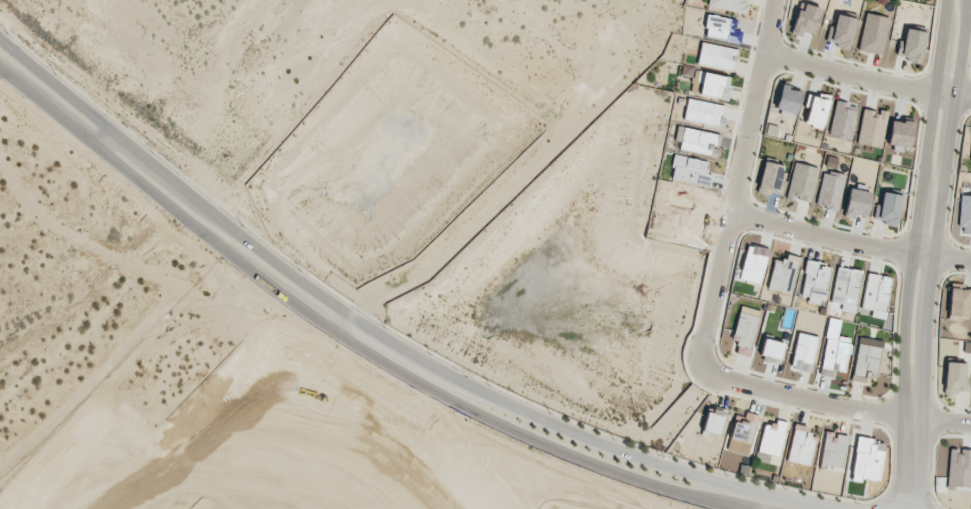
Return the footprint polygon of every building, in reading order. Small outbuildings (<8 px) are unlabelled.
[(748,0),(707,0),(706,7),(745,14),(748,0)] [(821,9),(800,3),(791,33),(802,36),(803,31),(813,35),(821,9)] [(857,50),(881,56),(890,18),(865,13),(857,50)] [(848,49),(856,19),(835,14),(827,43),(848,49)] [(705,39),(740,40),(740,31),(735,30),(736,18),(706,17),(705,39)] [(905,62),(920,64),(925,32),(902,28),(898,56),(906,57),(905,62)] [(736,48),(700,44),(697,66),(733,70),(736,48)] [(699,96),(727,99),(730,77),(702,74),(699,96)] [(780,86),(775,109),(795,114),(800,90),(780,86)] [(829,99),(808,93),(804,107),(808,108),(804,123),(821,128),(829,99)] [(721,126),(724,105),(686,100),(683,120),(721,126)] [(828,134),(850,139),(858,105),(835,100),(828,134)] [(856,143),(879,148),(887,113),(863,108),(856,143)] [(914,119),(892,115),(887,144),(909,148),(914,119)] [(679,148),(715,158),(720,136),(678,125),(674,140),(680,142),(679,148)] [(669,178),(709,187),(711,175),(705,173),(708,162),(675,154),(669,178)] [(786,167),(764,162),(757,192),(769,195),(770,192),(779,194),(786,167)] [(817,167),(792,163),(787,199),(812,202),(817,167)] [(824,170),(814,206),(835,212),(846,176),(824,170)] [(843,216),(854,218),(854,215),(866,217),(871,193),(849,188),(843,216)] [(896,227),(902,196),(881,191),(875,219),(884,221),(883,225),(896,227)] [(960,196),(959,233),(970,233),(970,196),(960,196)] [(738,278),(759,284),(769,249),(748,243),(738,278)] [(791,293),(800,257),(784,254),(782,265),(773,263),(767,288),(791,293)] [(800,296),(808,297),(807,303),(823,306),(830,266),(807,261),(800,296)] [(832,302),(857,305),(861,270),(836,267),(832,302)] [(861,307),(872,309),(871,317),(884,319),(891,278),(867,273),(861,307)] [(970,304),(970,289),(949,289),(948,317),(968,317),(969,304),(970,304)] [(733,334),(740,336),(734,353),(748,357),(760,318),(739,312),(733,334)] [(818,337),(798,332),(790,368),(810,373),(818,337)] [(825,338),(819,375),(834,378),(835,371),(845,372),(850,338),(837,336),(836,340),(825,338)] [(883,341),(860,337),(851,380),(866,383),(868,371),(876,373),(883,341)] [(781,358),(783,342),(763,339),(761,356),(781,358)] [(967,363),(945,362),(944,394),(957,394),(957,391),(966,391),(967,363)] [(707,409),(703,430),(720,434),(725,412),(707,409)] [(751,444),(759,415),(746,412),(744,418),(735,416),(729,439),(751,444)] [(780,456),(787,422),(774,420),(772,427),(763,425),(758,451),(780,456)] [(810,465),(816,436),(807,434),(808,427),(794,424),(786,460),(810,465)] [(821,465),(844,467),(846,434),(823,433),(821,465)] [(879,481),(884,441),(856,437),(850,481),(860,482),(861,479),(879,481)] [(970,488),(970,449),(948,449),(947,488),(970,488)]
